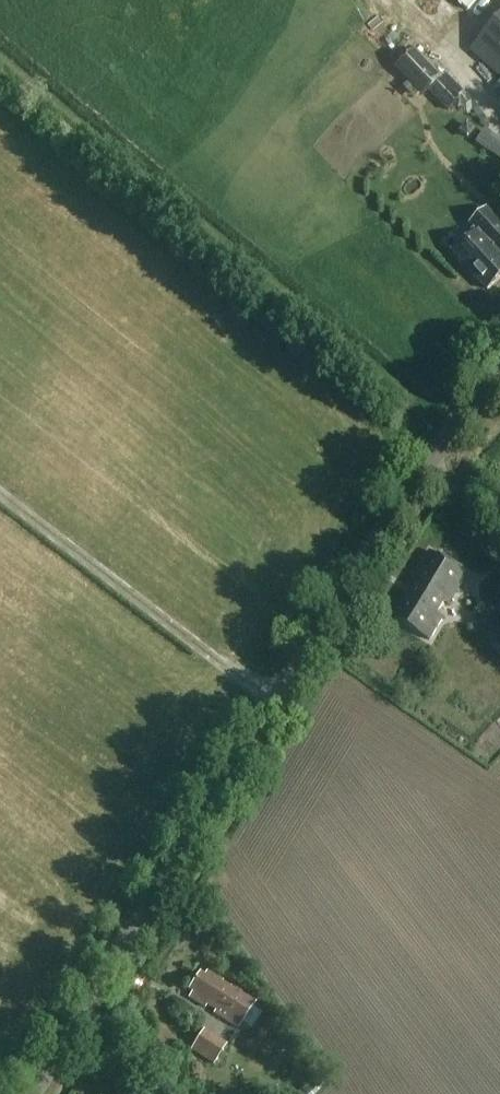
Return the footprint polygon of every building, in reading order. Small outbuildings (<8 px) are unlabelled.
[(393,2),(384,10),(396,23),(405,14),(393,2)] [(470,51),(499,78),(499,18),(470,51)] [(429,92),(443,79),(415,50),(396,67),(424,97),(429,92)] [(447,111),(461,99),(443,79),(429,92),(447,111)] [(459,97),(476,113),(487,102),(470,86),(459,97)] [(474,131),(465,123),(458,132),(467,140),(474,131)] [(488,293),(499,282),(499,255),(496,251),(499,247),(499,223),(487,209),(470,226),(488,246),(464,268),(488,293)] [(437,215),(403,243),(455,306),(466,297),(459,288),(469,279),(460,268),(472,258),(437,215)] [(447,607),(466,577),(430,554),(407,590),(409,592),(405,599),(408,600),(395,621),(429,642),(442,621),(434,616),(442,604),(447,607)] [(223,982),(207,972),(203,977),(199,974),(188,990),(192,993),(189,998),(205,1008),(207,1006),(216,1011),(214,1014),(237,1029),(240,1024),(251,1031),(262,1015),(251,1008),(255,1003),(231,987),(229,989),(222,984),(223,982)] [(168,986),(162,996),(206,1023),(212,1013),(168,986)] [(204,1031),(191,1052),(214,1066),(227,1045),(204,1031)]
